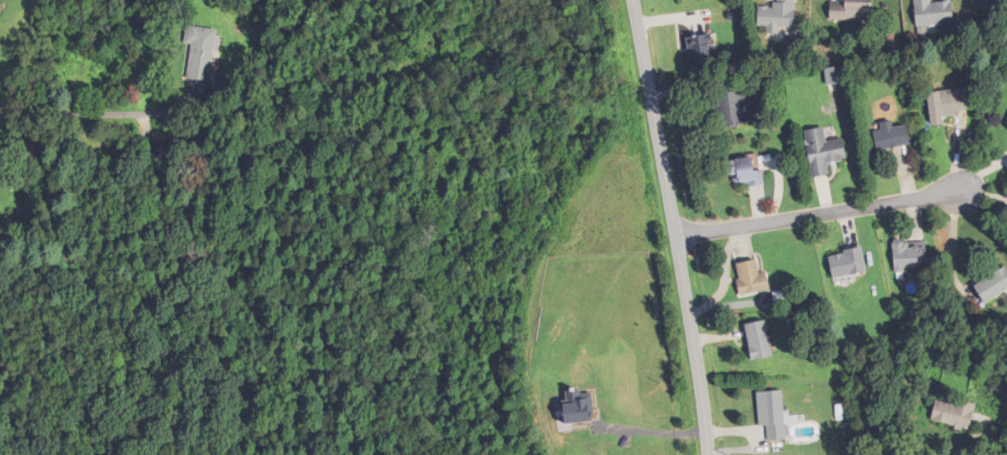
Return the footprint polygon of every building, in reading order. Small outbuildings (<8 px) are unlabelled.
[(778,7),(761,7),(760,26),(769,27),(769,33),(783,34),(783,27),(797,27),(798,0),(778,0),(778,7)] [(876,20),(876,0),(848,0),(848,1),(833,1),(833,20),(876,20)] [(931,34),(931,26),(961,22),(959,0),(954,0),(936,2),(936,0),(917,0),(921,35),(931,34)] [(222,29),(190,24),(187,45),(195,46),(190,78),(215,81),(222,29)] [(715,35),(691,37),(694,62),(717,60),(715,35)] [(972,118),(970,89),(934,92),(936,120),(972,118)] [(749,91),(719,93),(722,126),(752,123),(749,91)] [(918,144),(915,124),(879,130),(882,150),(918,144)] [(816,177),(834,175),(832,162),(853,159),(850,138),(831,141),(829,127),(809,130),(816,177)] [(177,151),(156,151),(156,160),(177,160),(177,151)] [(768,183),(762,155),(731,160),(737,189),(768,183)] [(932,241),(898,241),(898,271),(932,271),(932,241)] [(835,253),(839,278),(874,272),(870,247),(835,253)] [(776,289),(772,271),(765,273),(761,259),(738,265),(746,297),(776,289)] [(978,286),(989,303),(1006,292),(1006,269),(978,286)] [(779,356),(772,320),(748,325),(756,361),(779,356)] [(763,428),(770,427),(771,441),(790,441),(788,391),(761,392),(763,428)] [(975,431),(982,404),(963,399),(961,404),(942,400),(937,421),(975,431)]
